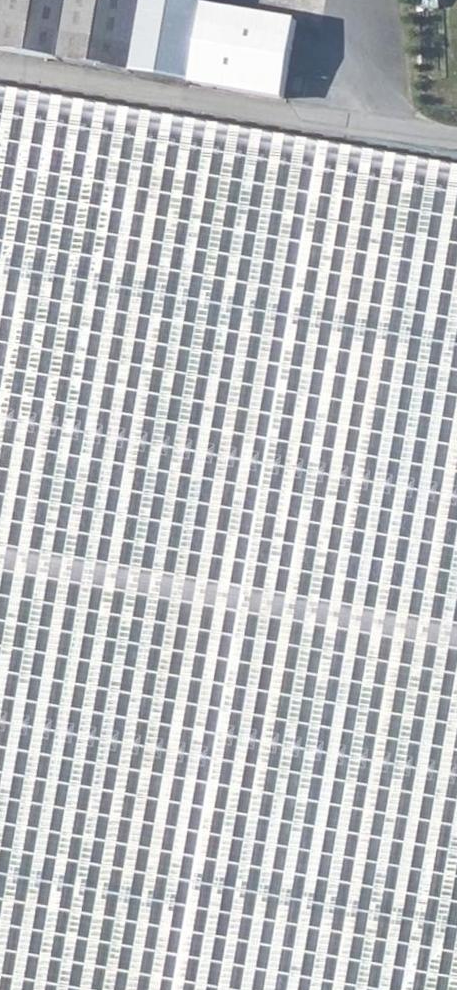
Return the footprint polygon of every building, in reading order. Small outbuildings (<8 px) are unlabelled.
[(186,90),(203,0),(0,0),(0,58),(186,90)] [(0,90),(0,989),(456,989),(456,165),(0,90)]
